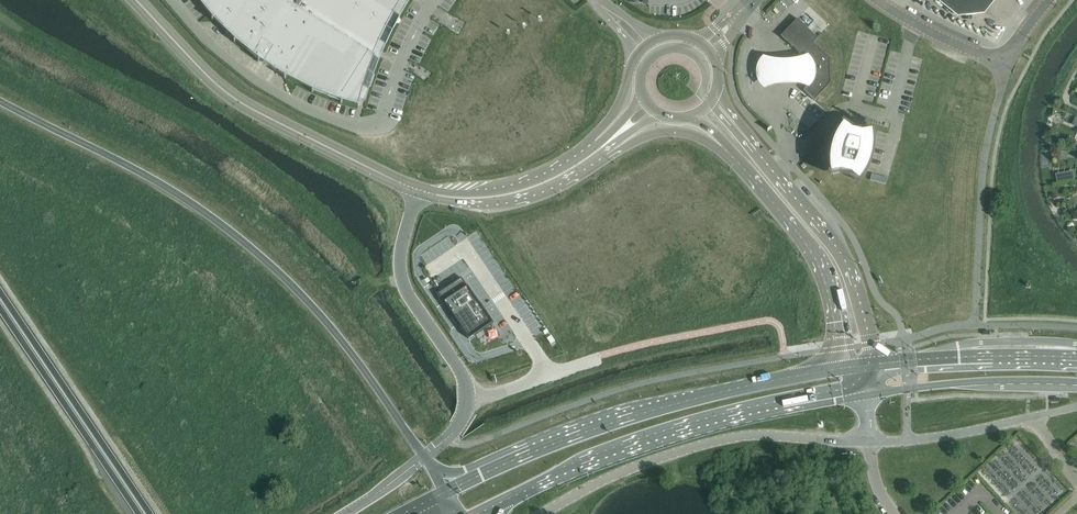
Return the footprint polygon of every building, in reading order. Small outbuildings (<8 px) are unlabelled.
[(212,17),(213,19),(214,20),(235,40),(236,41),(237,42),(259,60),(260,60),(260,61),(282,75),(285,77),(286,77),(312,91),(313,91),(314,91),(341,102),(342,102),(346,103),(358,107),(403,0),(197,0),(212,17)] [(958,14),(982,11),(991,0),(941,0),(958,14)] [(829,58),(813,43),(817,38),(810,31),(798,20),(798,19),(797,18),(780,36),(793,48),(801,56),(803,54),(808,58),(812,63),(813,80),(803,90),(814,101),(815,100),(815,99),(830,83),(829,58)] [(812,63),(808,58),(801,61),(793,63),(786,64),(781,64),(778,64),(770,62),(766,61),(762,60),(761,60),(760,60),(759,61),(756,65),(755,71),(754,76),(755,82),(758,87),(761,91),(762,92),(763,92),(770,90),(777,88),(784,87),(794,88),(803,90),(813,80),(812,63)] [(860,135),(850,133),(845,129),(841,134),(838,139),(836,145),(833,155),(832,164),(833,170),(833,174),(840,173),(850,176),(855,180),(860,172),(864,165),(866,156),(867,149),(867,141),(866,134),(860,135)] [(888,178),(872,174),(871,180),(886,184),(888,178)] [(469,339),(474,335),(492,323),(479,303),(461,277),(438,293),(441,299),(440,299),(442,303),(443,302),(455,319),(454,319),(457,324),(458,323),(458,324),(469,339)]
